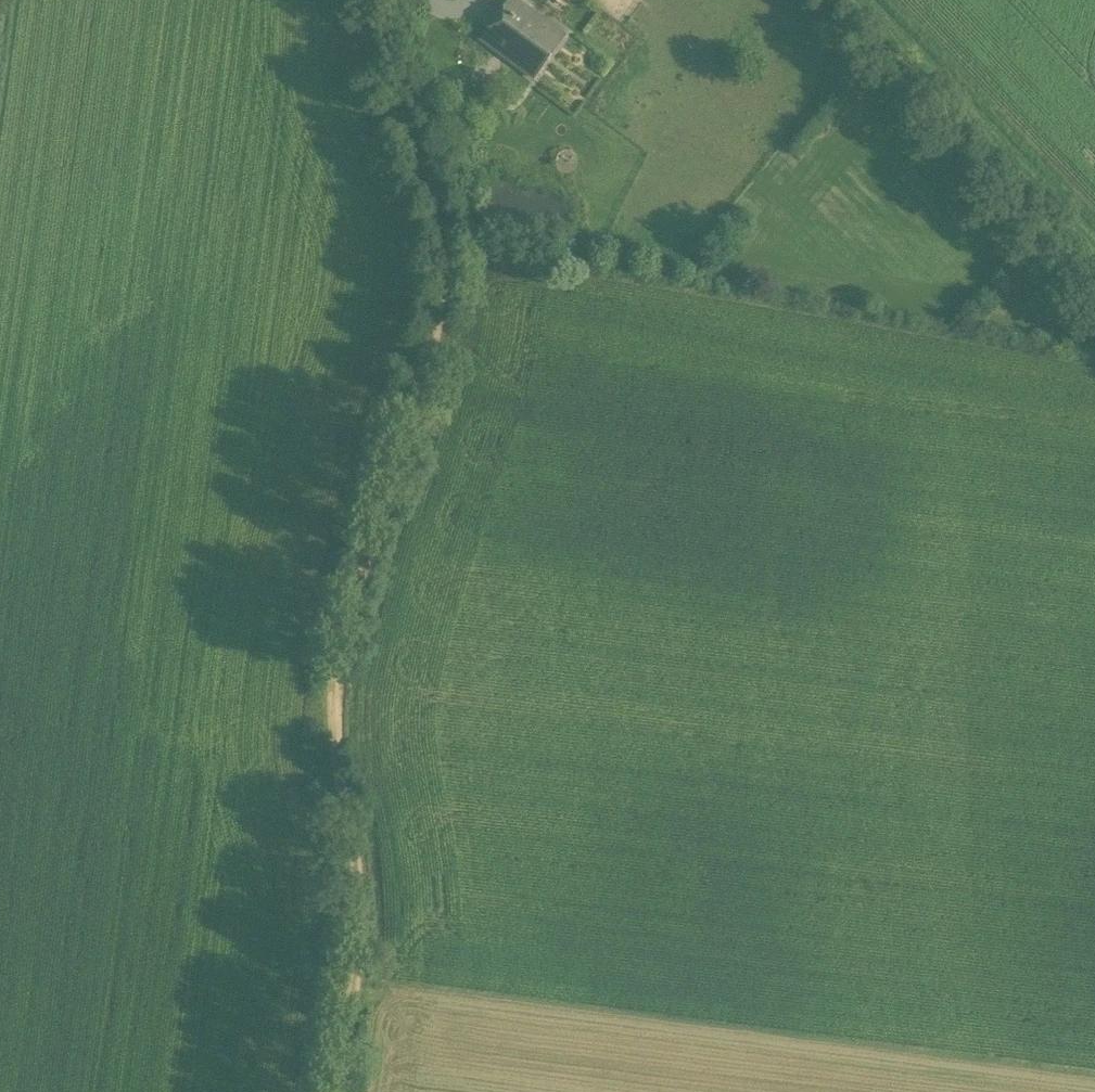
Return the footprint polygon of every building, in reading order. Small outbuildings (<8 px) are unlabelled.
[(565,37),(515,0),(511,0),(481,40),(534,79),(565,37)]
